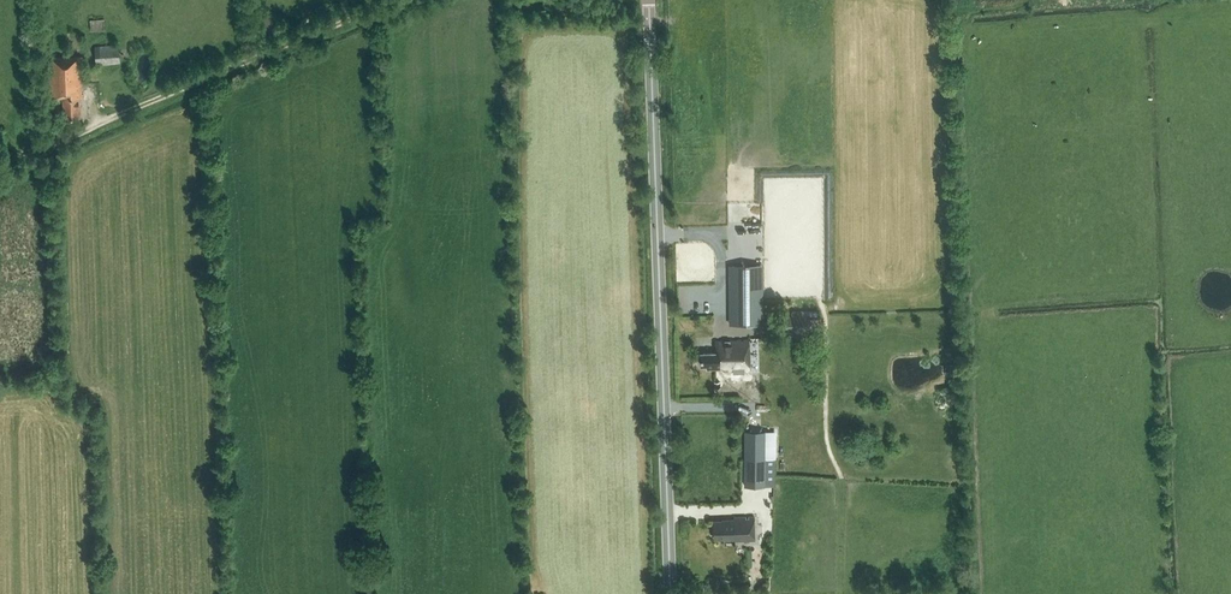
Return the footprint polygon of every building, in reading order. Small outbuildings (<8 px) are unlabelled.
[(105,29),(104,19),(90,20),(90,30),(105,29)] [(120,63),(118,44),(94,46),(96,64),(120,63)] [(80,96),(82,96),(83,96),(82,56),(49,58),(51,97),(63,96),(64,117),(81,116),(80,96)] [(763,302),(760,302),(760,265),(731,266),(731,323),(763,323),(763,302)] [(724,371),(749,370),(748,340),(715,341),(715,351),(700,351),(700,365),(707,365),(707,368),(723,368),(724,371)] [(765,486),(765,431),(744,431),(744,486),(765,486)] [(713,520),(714,537),(734,536),(734,540),(755,540),(754,516),(749,516),(749,518),(746,518),(746,516),(734,517),(734,520),(713,520)]
